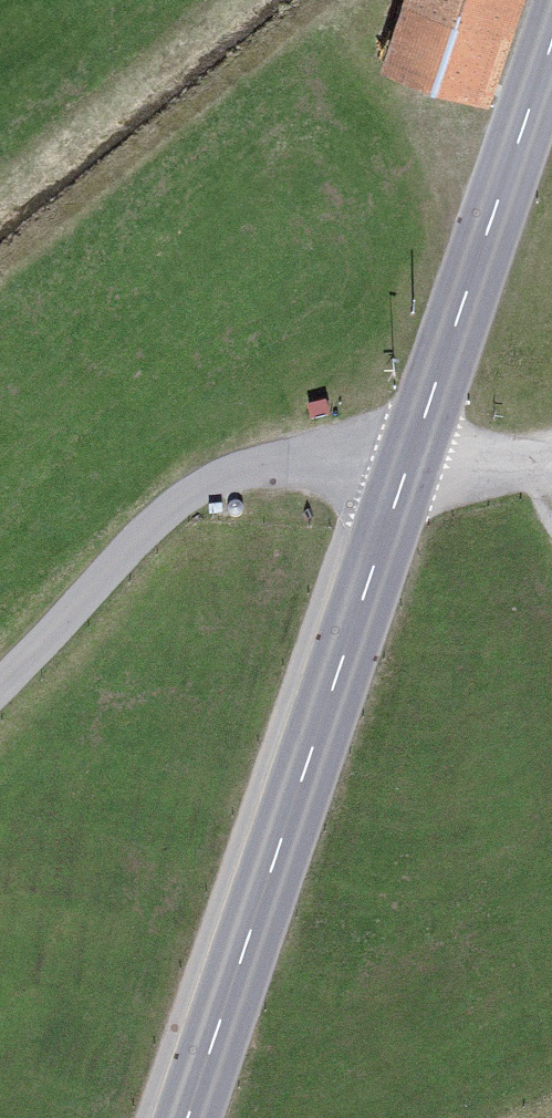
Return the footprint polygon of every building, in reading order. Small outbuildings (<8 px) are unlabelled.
[(372,85),(480,118),(516,0),(398,0),(372,85)]
